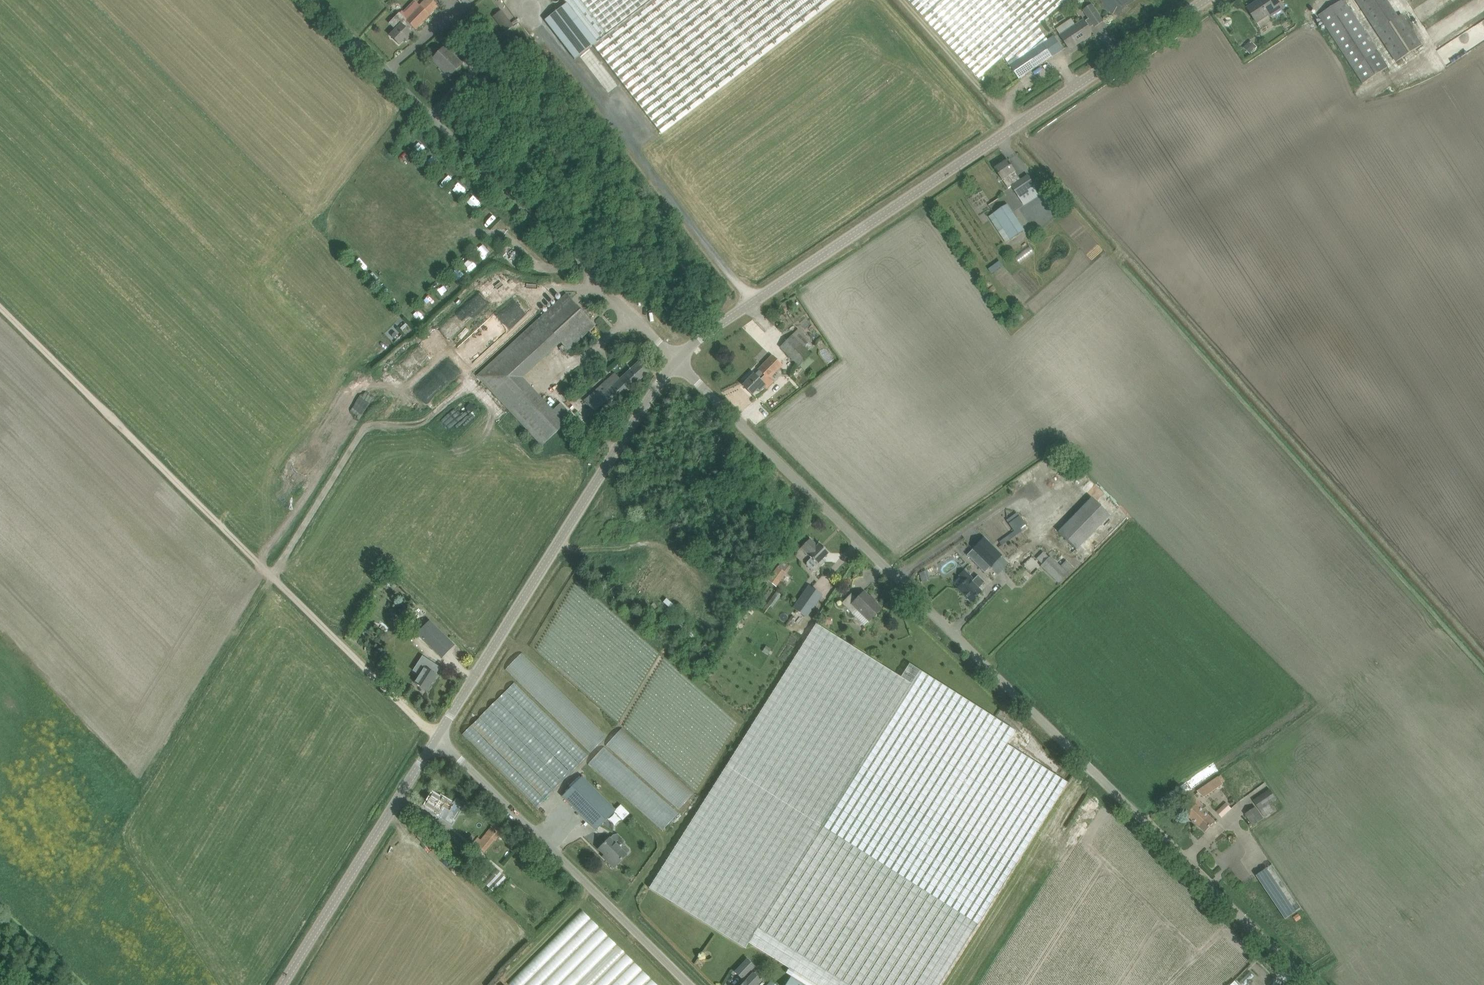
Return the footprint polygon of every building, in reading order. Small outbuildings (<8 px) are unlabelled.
[(390,36),(399,44),(405,39),(407,41),(413,35),(407,29),(412,25),(416,29),(437,6),(431,0),(424,0),(406,19),(406,20),(399,13),(389,23),(396,30),(390,36)] [(567,4),(597,42),(593,45),(662,134),(836,0),(564,0),(567,4)] [(1038,26),(1068,0),(911,0),(919,9),(980,79),(1005,56),(1020,79),(1053,56),(1044,43),(1048,40),(1038,26)] [(1250,13),(1257,23),(1269,15),(1271,17),(1284,9),(1278,0),(1277,0),(1272,3),(1270,0),(1260,0),(1248,8),(1250,13)] [(1319,15),(1363,83),(1388,66),(1345,0),(1342,0),(1319,15)] [(1399,17),(1388,0),(1357,0),(1396,61),(1422,44),(1403,14),(1399,17)] [(546,20),(556,33),(576,59),(593,45),(597,42),(567,4),(546,20)] [(1095,4),(1084,10),(1094,29),(1105,23),(1095,4)] [(505,30),(512,25),(501,10),(494,15),(505,30)] [(1085,20),(1061,35),(1071,49),(1094,34),(1085,20)] [(1251,40),(1243,47),(1250,54),(1257,47),(1251,40)] [(449,77),(462,64),(444,47),(432,60),(449,77)] [(995,169),(998,173),(1008,188),(1012,185),(1019,196),(1036,184),(1029,174),(1021,179),(1009,160),(995,169)] [(1007,204),(993,214),(1011,240),(1025,231),(1007,204)] [(1023,262),(1034,250),(1029,246),(1018,258),(1023,262)] [(510,257),(516,263),(518,263),(521,259),(521,257),(515,252),(514,252),(512,250),(508,254),(510,256),(510,257)] [(567,295),(559,301),(540,319),(561,343),(568,350),(587,332),(595,325),(567,295)] [(1024,318),(1020,312),(1014,317),(1018,323),(1024,318)] [(678,317),(673,321),(676,326),(682,321),(678,317)] [(519,377),(561,343),(540,319),(474,376),(541,445),(569,413),(555,400),(547,406),(519,377)] [(781,347),(788,355),(799,366),(811,354),(808,351),(814,346),(810,342),(798,330),(781,347)] [(783,367),(773,356),(759,370),(759,371),(755,375),(754,374),(743,386),(752,394),(757,389),(759,391),(764,386),(767,389),(774,382),(771,379),(783,367)] [(615,373),(585,401),(600,417),(649,372),(640,361),(621,379),(615,373)] [(1077,550),(1111,515),(1092,497),(1058,531),(1070,543),(1077,550)] [(1002,555),(985,537),(973,549),(991,567),(1002,555)] [(810,539),(801,548),(811,558),(807,562),(807,566),(813,571),(816,571),(826,561),(823,558),(829,553),(820,544),(817,546),(810,539)] [(1051,556),(1049,559),(1042,566),(1059,583),(1073,567),(1066,560),(1060,566),(1051,556)] [(786,573),(777,567),(771,575),(780,582),(786,573)] [(958,589),(971,602),(981,592),(978,589),(985,582),(978,576),(974,580),(964,570),(959,575),(965,581),(958,589)] [(809,586),(796,605),(798,606),(805,611),(809,614),(822,595),(809,586)] [(851,593),(842,603),(852,614),(857,609),(869,621),(881,608),(875,602),(876,601),(871,596),(869,597),(864,592),(857,599),(851,593)] [(802,617),(805,611),(798,606),(794,611),(802,617)] [(429,615),(416,627),(432,643),(444,630),(429,615)] [(831,625),(832,618),(824,616),(822,624),(831,625)] [(920,670),(909,663),(901,677),(816,624),(649,888),(746,949),(749,943),(789,968),(786,972),(792,976),(786,984),(939,984),(1068,782),(1007,744),(1015,730),(920,670)] [(399,659),(416,667),(422,653),(416,650),(418,645),(408,641),(399,659)] [(591,752),(607,735),(521,653),(506,669),(580,739),(579,741),(591,752)] [(428,665),(415,683),(427,691),(437,675),(435,674),(437,672),(428,665)] [(515,682),(463,733),(536,807),(589,755),(515,682)] [(679,811),(694,793),(621,730),(611,741),(623,742),(626,745),(625,754),(630,758),(636,759),(631,764),(628,764),(646,779),(660,781),(671,782),(681,790),(679,811)] [(1224,784),(1219,776),(1209,783),(1215,791),(1224,784)] [(583,777),(570,789),(562,796),(596,830),(616,810),(583,777)] [(1253,800),(1265,817),(1276,810),(1271,803),(1277,799),(1270,789),(1253,800)] [(426,805),(439,813),(443,806),(451,811),(454,805),(441,796),(440,798),(433,794),(426,805)] [(1205,832),(1209,829),(1215,822),(1202,808),(1204,806),(1194,796),(1189,801),(1195,807),(1188,815),(1205,832)] [(1227,802),(1216,810),(1221,817),(1233,809),(1227,802)] [(1241,817),(1249,829),(1265,819),(1257,807),(1241,817)] [(474,842),(485,852),(495,840),(495,841),(498,837),(502,839),(509,831),(504,827),(497,821),(487,833),(484,830),(474,842)] [(614,867),(620,862),(630,852),(630,849),(625,845),(624,845),(625,841),(618,834),(613,835),(610,838),(599,849),(608,858),(607,860),(614,867)] [(1258,874),(1286,919),(1304,909),(1275,863),(1258,874)] [(499,870),(486,882),(494,891),(507,878),(499,870)] [(587,912),(510,984),(662,984),(587,912)] [(735,972),(742,979),(743,978),(746,981),(742,984),(755,984),(760,980),(762,978),(755,972),(754,973),(751,970),(754,966),(747,959),(735,972)]
